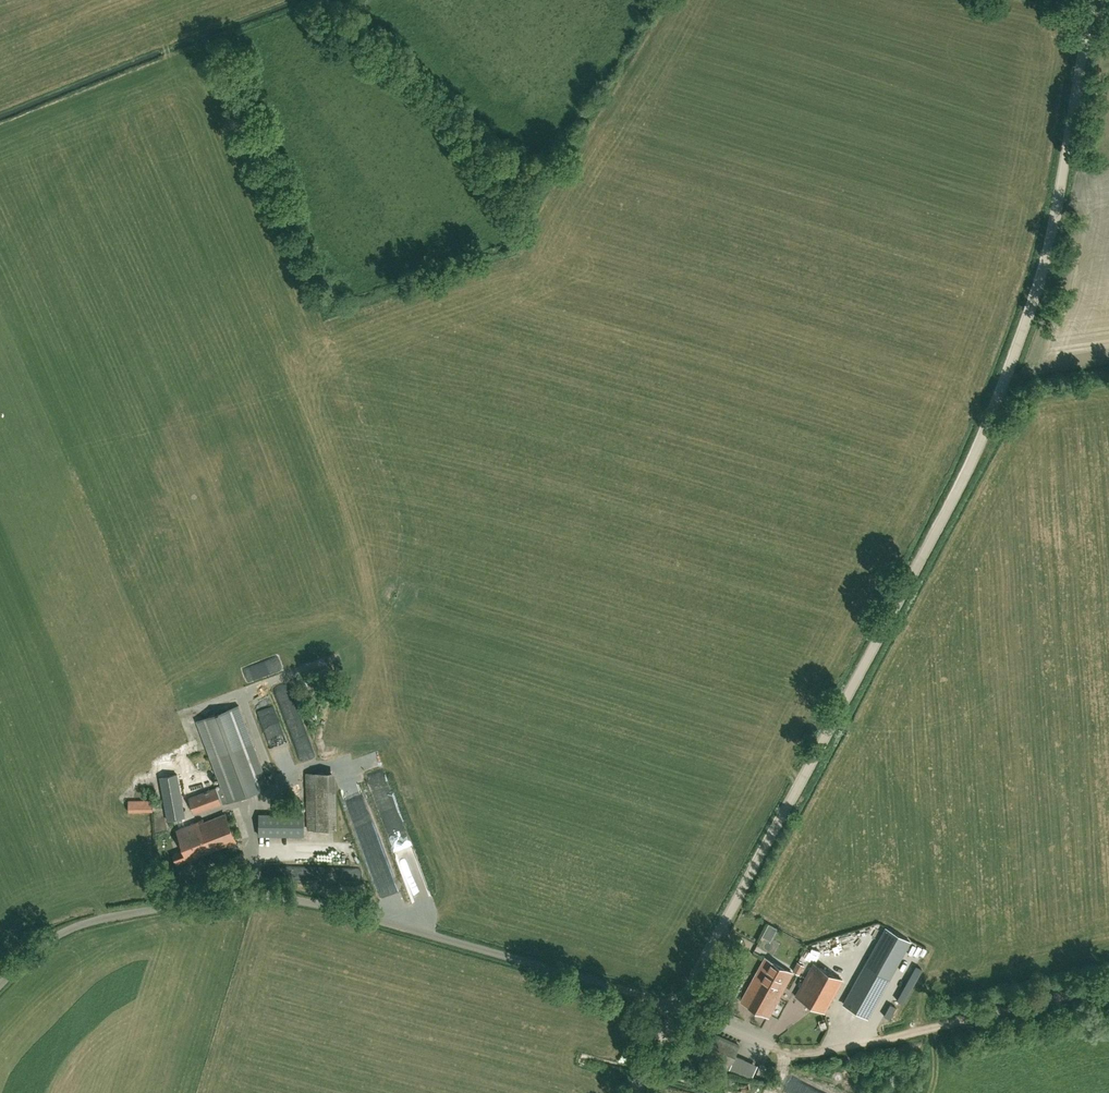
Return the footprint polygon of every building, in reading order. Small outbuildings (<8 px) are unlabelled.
[(255,698),(263,716),(275,710),(268,693),(255,698)] [(250,731),(249,732),(239,704),(196,720),(207,748),(221,786),(216,788),(216,787),(189,796),(195,814),(222,804),(227,802),(228,803),(271,787),(250,731)] [(337,771),(305,772),(306,829),(337,829),(337,771)] [(167,821),(186,817),(177,773),(159,777),(167,821)] [(128,812),(153,812),(153,800),(128,800),(128,812)] [(259,836),(305,836),(305,814),(259,813),(259,836)] [(198,824),(209,851),(235,841),(225,814),(198,824)] [(209,851),(198,824),(197,821),(177,830),(184,850),(173,854),(177,864),(209,851)] [(367,835),(366,822),(355,822),(355,835),(367,835)] [(383,863),(383,843),(365,843),(364,863),(383,863)] [(776,928),(768,923),(762,936),(770,940),(776,928)] [(886,928),(843,1004),(868,1017),(910,941),(886,928)] [(844,941),(837,953),(859,965),(866,954),(844,941)] [(782,991),(792,972),(765,957),(741,1001),(768,1016),(782,991)] [(797,961),(793,970),(799,974),(804,965),(797,961)] [(824,1012),(843,979),(814,963),(796,996),(824,1012)] [(903,1003),(922,969),(915,965),(897,1000),(903,1003)] [(890,1018),(896,1007),(890,1003),(883,1015),(886,1016),(890,1018)] [(715,1033),(703,1059),(727,1071),(728,1070),(734,1056),(739,1045),(715,1033)] [(763,1048),(742,1041),(739,1052),(760,1058),(763,1048)] [(758,1067),(734,1056),(728,1070),(752,1081),(758,1067)] [(763,1075),(767,1066),(760,1064),(757,1073),(763,1075)]
